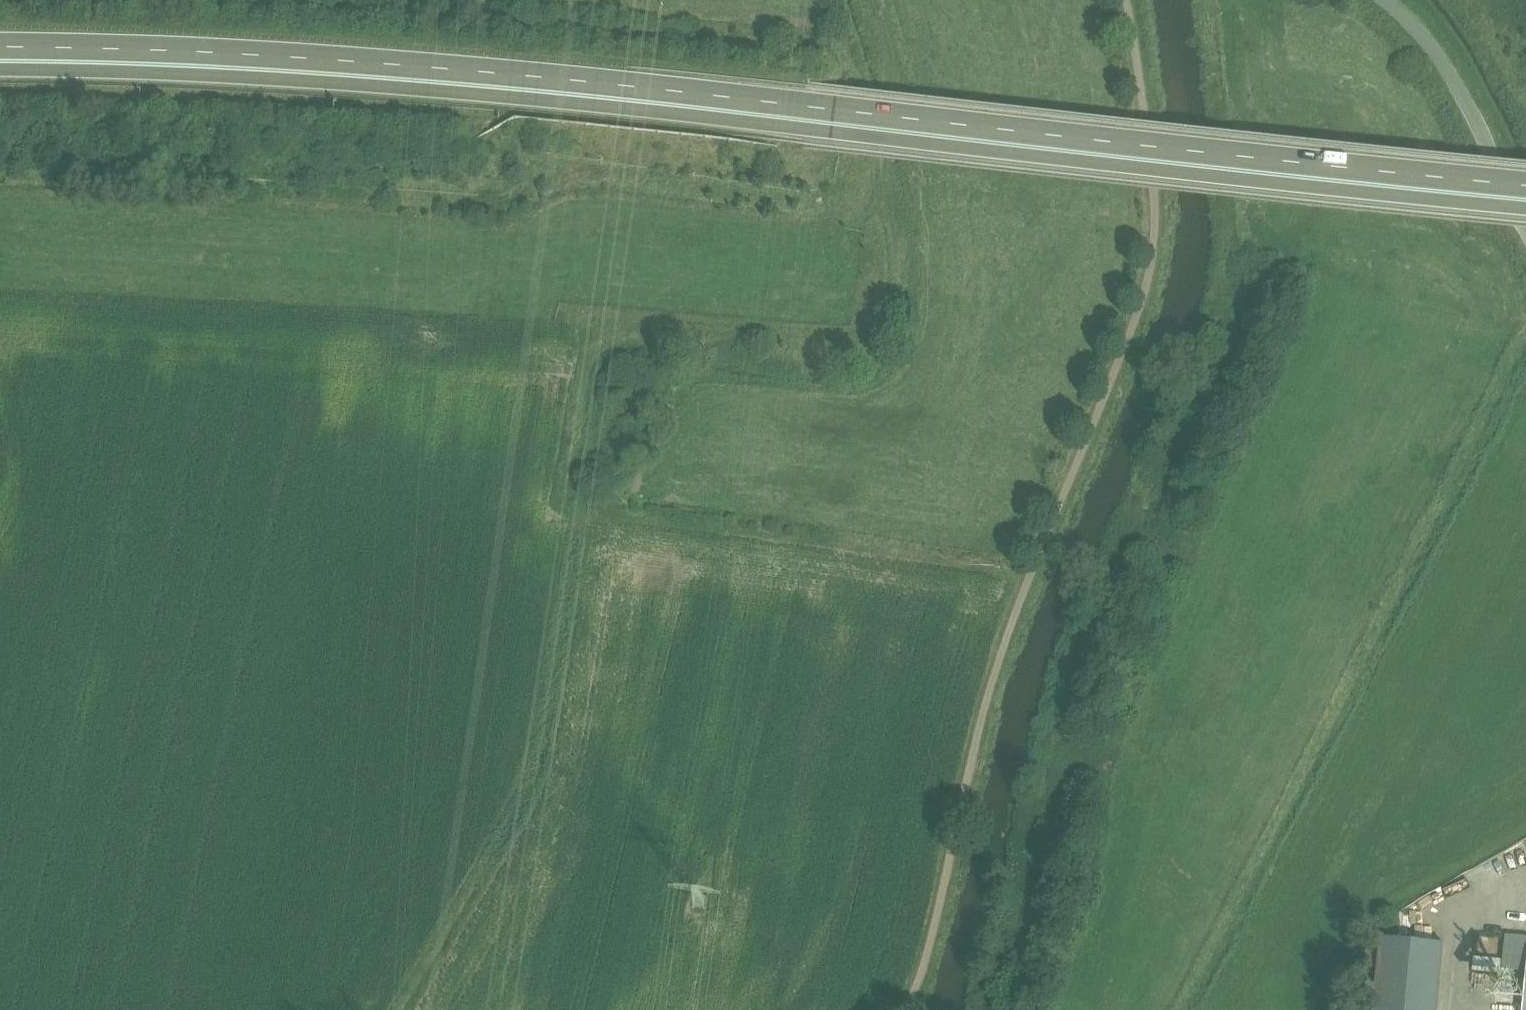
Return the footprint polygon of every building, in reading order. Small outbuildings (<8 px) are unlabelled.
[(1506,934),(1503,968),(1525,971),(1525,936),(1506,934)] [(1382,938),(1376,1009),(1438,1009),(1444,943),(1382,938)]
